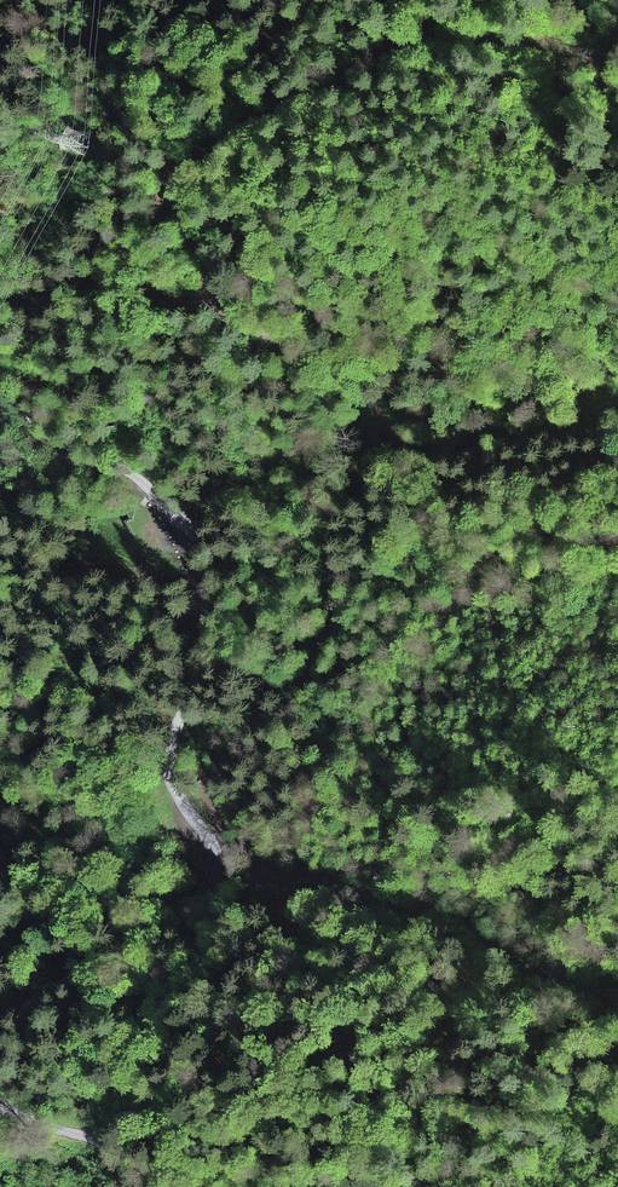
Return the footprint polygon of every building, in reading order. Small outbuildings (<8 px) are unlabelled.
[(123,516),(126,522),(127,521),(132,519),(130,514),(129,513),(123,516)]
